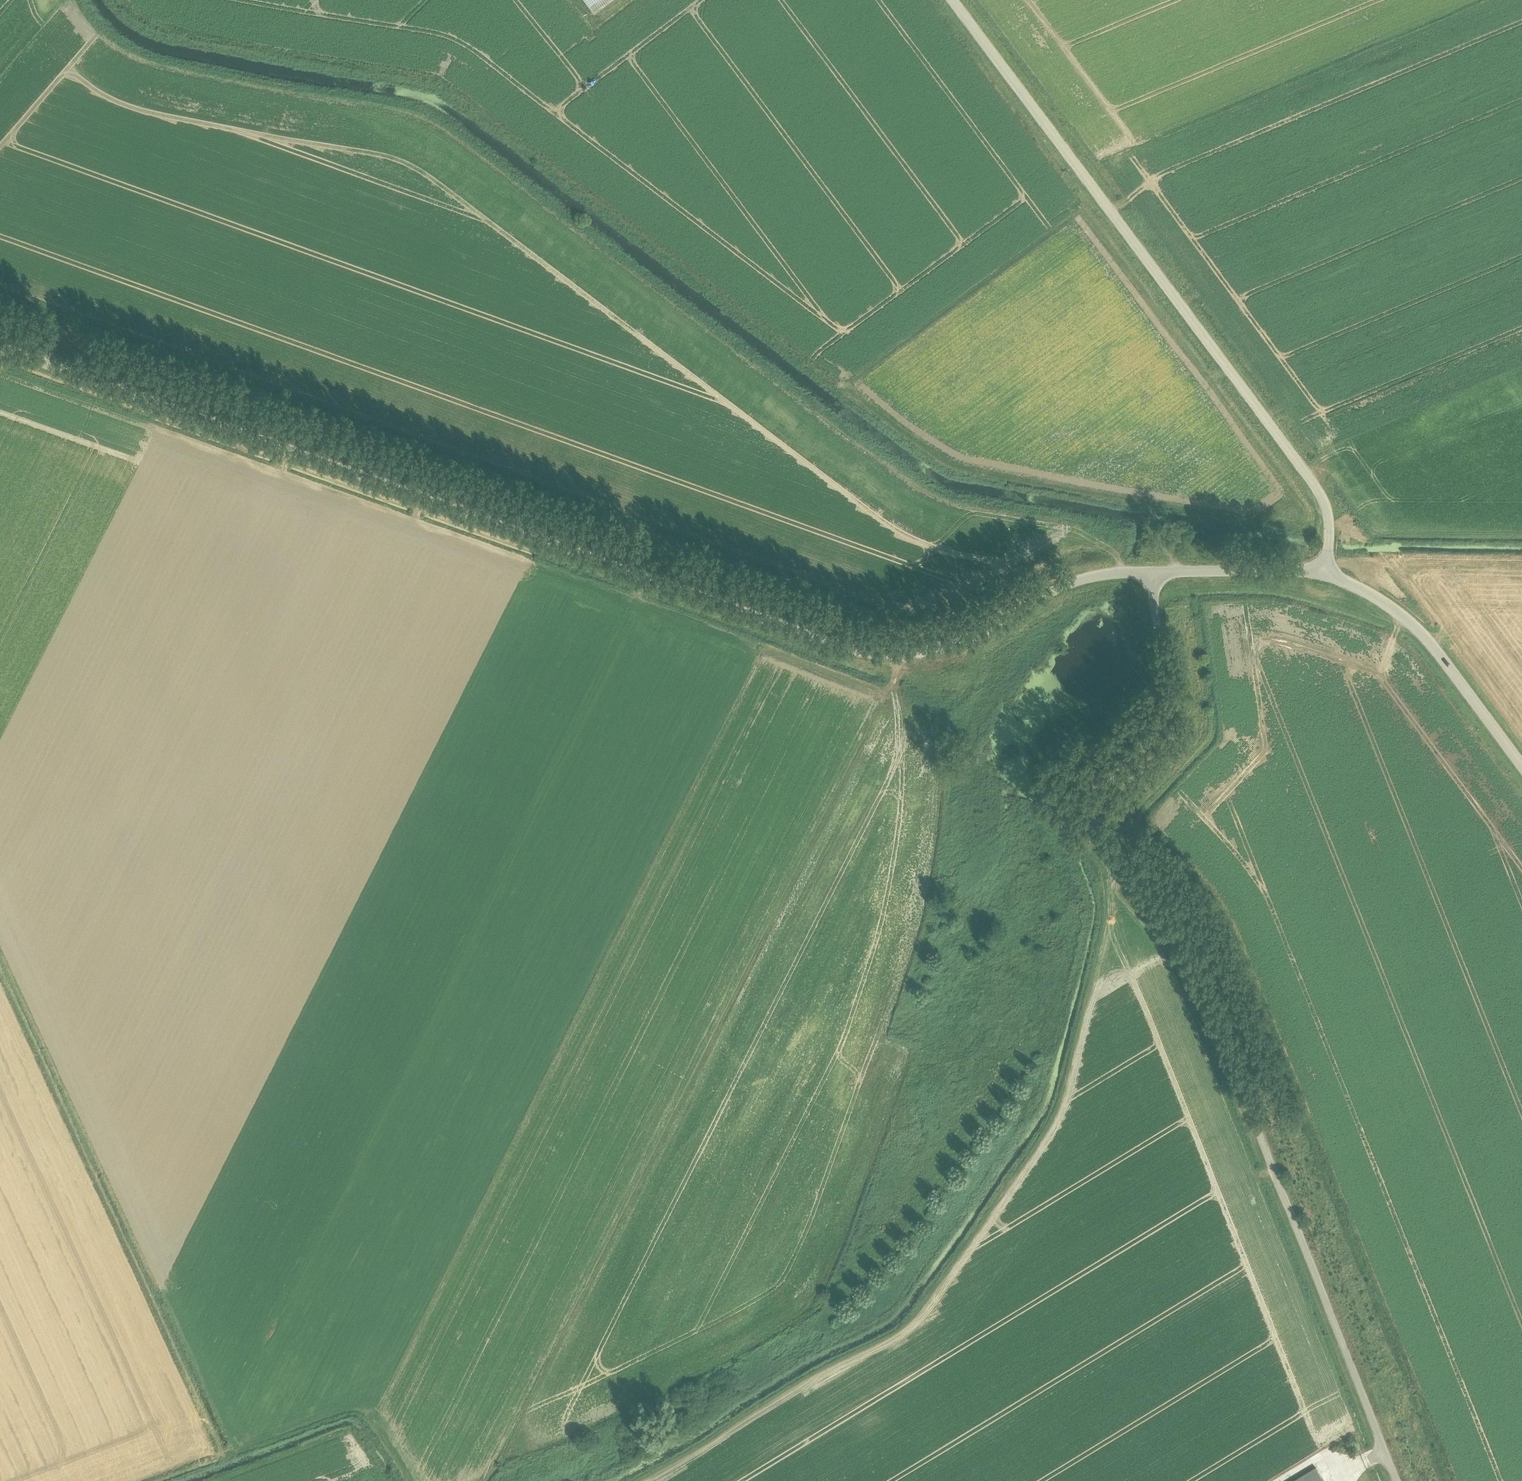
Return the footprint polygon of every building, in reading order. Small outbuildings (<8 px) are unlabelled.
[(609,0),(585,0),(593,12),(609,0)] [(611,589),(609,594),(621,597),(622,592),(611,589)] [(662,607),(661,613),(672,616),(673,611),(662,607)] [(1317,1467),(1293,1480),(1325,1480),(1317,1467)]
